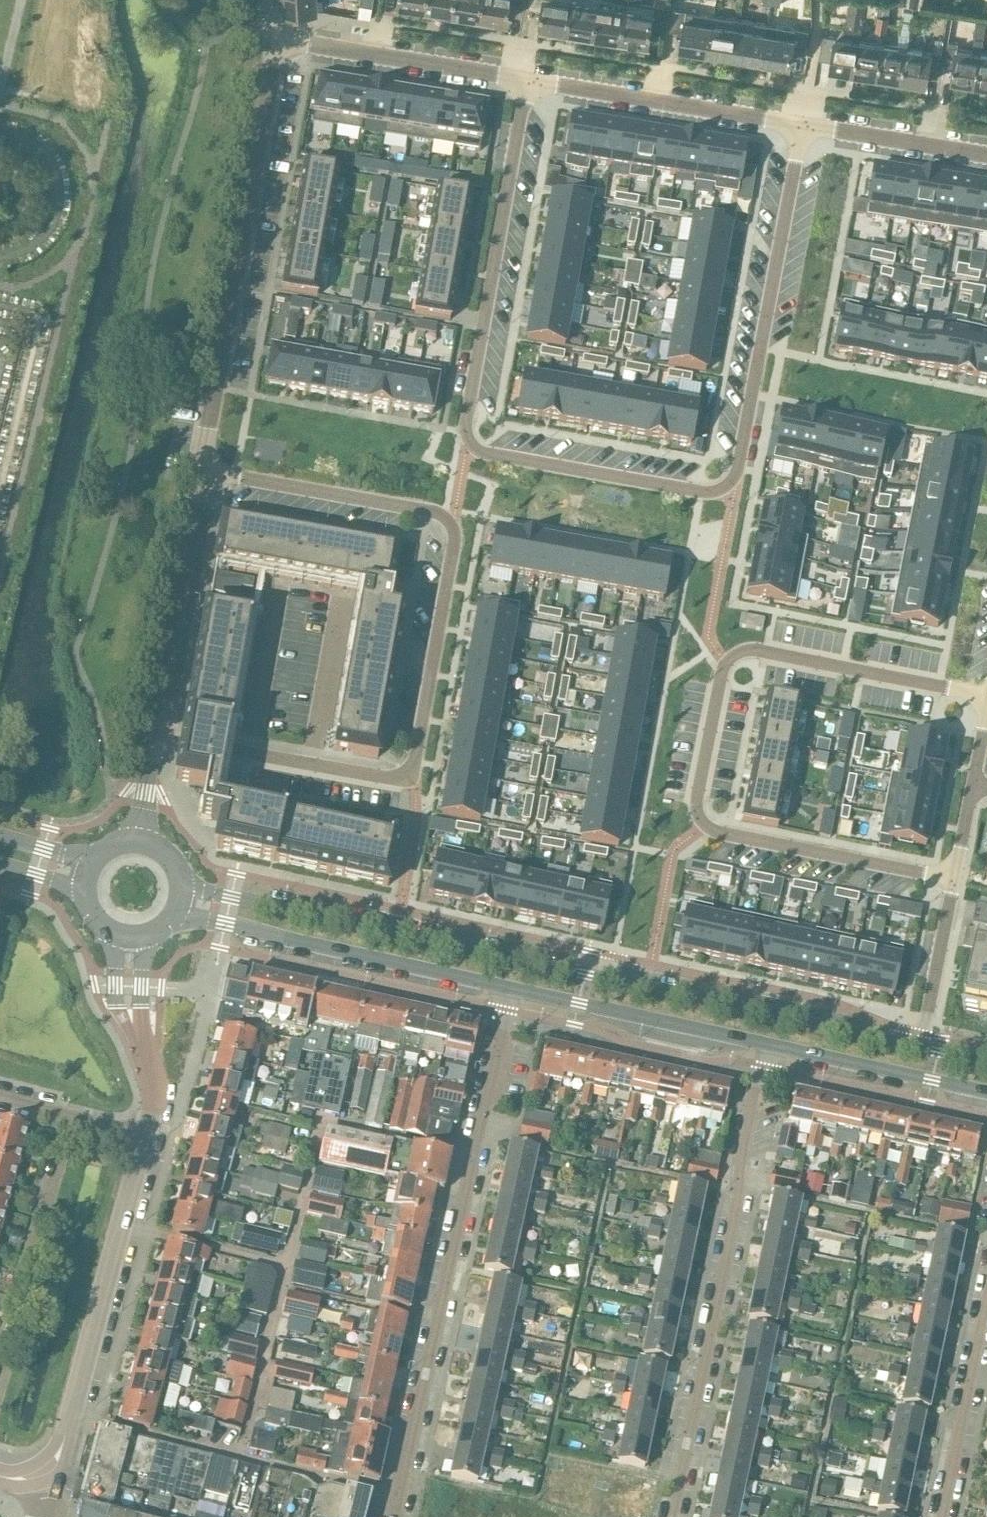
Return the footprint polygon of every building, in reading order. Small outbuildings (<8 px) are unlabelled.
[(285,11),(319,10),(318,0),(284,0),(285,11)] [(453,9),(455,0),(427,0),(426,6),(440,9),(440,7),(453,9)] [(483,0),(455,0),(453,9),(455,10),(456,12),(459,14),(462,15),(465,14),(467,11),(468,12),(467,13),(481,15),(483,0)] [(481,15),(494,17),(494,16),(509,19),(511,3),(524,5),(525,0),(483,0),(481,15)] [(572,0),(531,0),(530,6),(543,8),(540,24),(554,26),(554,27),(568,29),(572,0)] [(568,29),(581,31),(581,30),(595,32),(600,0),(572,0),(568,29)] [(595,32),(597,32),(598,35),(600,37),(604,38),(606,37),(608,34),(609,34),(609,36),(622,38),(628,0),(600,0),(595,32)] [(622,38),(635,40),(635,39),(650,41),(652,25),(665,28),(669,5),(654,2),(654,5),(640,2),(641,0),(628,0),(622,38)] [(823,33),(819,57),(832,59),(831,68),(854,71),(860,38),(866,2),(850,0),(847,23),(837,35),(823,33)] [(674,6),(670,29),(683,31),(681,47),(709,51),(715,14),(688,10),(688,8),(674,6)] [(715,14),(709,51),(736,55),(741,19),(715,14)] [(879,15),(877,29),(887,31),(889,17),(879,15)] [(741,19),(736,55),(763,60),(769,23),(741,18),(741,19)] [(903,19),(901,33),(910,35),(912,21),(903,19)] [(952,79),(976,83),(982,50),(981,50),(983,38),(986,24),(976,22),(973,37),(975,37),(973,48),(958,46),(958,43),(948,41),(944,64),(954,66),(952,79)] [(769,23),(763,60),(790,64),(793,48),(806,50),(809,28),(795,26),(795,27),(782,25),(769,23)] [(854,71),(878,75),(883,42),(860,38),(854,71)] [(902,79),(907,46),(883,42),(878,75),(902,79)] [(907,46),(902,79),(927,83),(928,75),(938,76),(942,52),(933,51),(933,50),(907,46)] [(986,85),(986,51),(982,50),(976,83),(986,85)] [(313,88),(311,103),(314,104),(311,124),(337,128),(344,83),(318,79),(317,89),(313,88)] [(362,122),(368,87),(344,83),(337,128),(360,132),(362,122)] [(384,136),(391,91),(368,87),(362,122),(385,126),(383,136),(384,136)] [(408,140),(415,95),(391,91),(384,136),(408,140)] [(415,95),(408,140),(431,143),(439,98),(415,95)] [(439,98),(431,143),(455,147),(462,102),(439,98)] [(462,102),(455,147),(477,151),(480,151),(487,106),(462,102)] [(567,158),(565,167),(587,171),(595,124),(573,120),(570,134),(568,134),(566,147),(568,147),(567,158)] [(595,124),(587,171),(588,171),(590,162),(610,165),(616,127),(595,124)] [(616,127),(610,165),(630,168),(629,178),(630,178),(638,131),(616,127)] [(659,134),(638,131),(630,178),(651,181),(659,134)] [(659,134),(651,181),(652,182),(654,172),(674,175),(680,138),(659,134)] [(680,138),(674,175),(694,179),(694,183),(695,184),(702,141),(680,138)] [(702,141),(695,184),(715,187),(714,192),(715,192),(723,145),(702,141)] [(745,149),(723,145),(715,192),(737,195),(740,178),(742,166),(745,149)] [(323,154),(321,162),(331,164),(333,155),(323,154)] [(333,155),(331,164),(341,166),(343,157),(333,155)] [(370,162),(368,171),(378,173),(380,164),(370,162)] [(474,163),(471,179),(483,181),(486,165),(474,163)] [(380,164),(378,173),(389,174),(390,166),(380,164)] [(742,166),(740,178),(754,181),(756,169),(742,166)] [(303,167),(296,209),(331,215),(333,206),(337,184),(339,173),(303,167)] [(868,207),(867,217),(889,220),(897,173),(874,170),(872,184),(870,183),(868,196),(870,196),(868,207)] [(425,181),(427,173),(416,171),(415,179),(425,181)] [(897,173),(889,220),(910,224),(918,177),(897,173)] [(440,175),(439,183),(449,185),(451,176),(440,175)] [(918,177),(910,224),(932,227),(939,180),(918,177)] [(385,181),(374,179),(370,204),(380,206),(385,181)] [(939,180),(932,227),(953,231),(961,184),(939,180)] [(402,184),(392,182),(387,208),(398,209),(402,184)] [(961,184),(953,231),(974,234),(982,187),(961,184)] [(573,186),(571,194),(583,196),(585,188),(573,186)] [(974,234),(986,236),(986,188),(982,187),(974,234)] [(585,188),(583,196),(595,198),(596,190),(585,188)] [(431,223),(429,232),(465,239),(472,197),(437,191),(435,201),(431,223)] [(615,194),(614,202),(626,204),(627,196),(615,194)] [(627,196),(626,204),(637,206),(639,198),(627,196)] [(553,197),(549,219),(586,225),(590,204),(553,197)] [(658,202),(656,209),(668,212),(669,204),(658,202)] [(669,204),(668,212),(680,214),(681,206),(669,204)] [(331,215),(296,209),(289,249),(324,255),(331,215)] [(700,209),(699,217),(711,219),(712,212),(700,209)] [(712,212),(711,219),(722,221),(724,214),(712,212)] [(549,219),(545,239),(583,245),(586,225),(549,219)] [(631,221),(629,233),(637,234),(639,223),(631,221)] [(694,223),(690,244),(727,251),(731,229),(694,223)] [(395,226),(384,224),(380,249),(390,251),(395,226)] [(645,224),(643,236),(651,237),(653,225),(645,224)] [(465,239),(429,232),(422,272),(458,279),(465,239)] [(629,233),(627,245),(635,246),(637,234),(629,233)] [(374,238),(364,236),(360,261),(370,263),(374,238)] [(643,236),(641,248),(649,249),(651,237),(643,236)] [(545,239),(542,259),(579,265),(583,245),(545,239)] [(690,244),(686,264),(724,271),(727,251),(690,244)] [(289,249),(282,291),(317,297),(319,286),(323,264),(324,255),(289,249)] [(872,252),(870,260),(882,263),(883,255),(872,252)] [(883,255),(882,263),(894,265),(895,257),(883,255)] [(542,259),(538,279),(576,286),(579,265),(542,259)] [(914,261),(913,269),(924,271),(926,263),(914,261)] [(627,262),(625,274),(633,275),(635,263),(627,262)] [(842,262),(840,275),(849,276),(852,264),(842,262)] [(635,263),(633,275),(641,276),(643,265),(635,263)] [(924,271),(923,277),(933,279),(935,280),(938,266),(926,263),(924,271)] [(686,264),(683,284),(720,291),(724,271),(686,264)] [(861,265),(860,273),(872,275),(873,268),(861,265)] [(957,266),(955,277),(967,279),(968,272),(969,268),(957,266)] [(881,269),(880,277),(892,280),(893,272),(881,269)] [(417,303),(415,314),(450,320),(458,279),(422,272),(421,282),(417,303)] [(892,280),(891,281),(910,285),(912,275),(893,272),(892,280)] [(968,272),(967,279),(978,282),(980,274),(968,272)] [(625,274),(623,285),(631,287),(633,275),(625,274)] [(633,275),(631,287),(639,288),(641,276),(633,275)] [(921,277),(920,285),(932,287),(933,279),(923,277),(921,277)] [(367,280),(357,278),(352,303),(363,305),(367,280)] [(538,279),(534,299),(572,306),(576,286),(538,279)] [(933,279),(932,287),(943,290),(945,282),(933,279)] [(384,283),(374,281),(369,306),(380,308),(384,283)] [(683,284),(679,304),(717,311),(720,291),(683,284)] [(961,285),(960,293),(972,295),(973,287),(961,285)] [(973,287),(972,295),(983,297),(985,290),(973,287)] [(534,299),(531,319),(569,326),(572,306),(534,299)] [(300,310),(302,302),(292,300),(290,308),(300,310)] [(617,301),(615,313),(623,315),(625,303),(617,301)] [(302,302),(300,310),(310,312),(312,303),(302,302)] [(835,302),(833,312),(842,314),(842,313),(844,304),(835,302)] [(631,304),(629,316),(637,317),(639,305),(631,304)] [(679,304),(675,324),(713,331),(717,311),(679,304)] [(838,337),(835,350),(856,355),(865,308),(844,304),(842,313),(842,314),(840,324),(838,324),(835,336),(838,337)] [(342,318),(343,309),(333,307),(331,316),(342,318)] [(865,308),(856,355),(876,359),(885,312),(865,308)] [(343,309),(342,318),(352,319),(353,311),(343,309)] [(885,312),(876,359),(896,362),(905,316),(885,312)] [(615,313),(613,325),(620,326),(623,315),(615,313)] [(384,325),(386,316),(376,315),(374,323),(384,325)] [(386,316),(384,325),(395,327),(396,318),(386,316)] [(629,316),(627,328),(635,329),(637,317),(629,316)] [(905,316),(896,362),(916,366),(925,320),(905,316)] [(531,319),(527,340),(565,347),(569,326),(531,319)] [(925,320),(916,366),(936,370),(945,324),(944,324),(942,333),(924,329),(926,320),(925,320)] [(426,332),(427,324),(417,322),(415,330),(426,332)] [(427,324),(426,332),(436,334),(438,326),(427,324)] [(675,324),(672,344),(709,351),(713,331),(675,324)] [(945,324),(936,370),(956,374),(965,328),(945,324)] [(965,328),(956,374),(976,378),(985,332),(965,328)] [(976,378),(986,381),(986,332),(985,332),(976,378)] [(611,334),(609,345),(617,347),(619,335),(611,334)] [(625,336),(623,348),(631,349),(633,337),(625,336)] [(672,344),(668,365),(706,372),(709,351),(672,344)] [(272,345),(265,385),(287,389),(294,349),(272,345)] [(294,349),(287,389),(308,393),(314,357),(316,348),(295,345),(294,349)] [(335,361),(329,396),(349,400),(357,360),(358,352),(337,348),(335,361)] [(541,349),(540,357),(551,359),(553,351),(541,349)] [(553,351),(551,359),(563,361),(565,353),(553,351)] [(314,357),(308,393),(329,396),(335,361),(314,357)] [(584,357),(582,365),(594,367),(595,359),(584,357)] [(595,359),(594,367),(606,369),(607,361),(595,359)] [(357,360),(349,400),(370,404),(377,364),(357,360)] [(377,364),(370,404),(391,407),(399,363),(397,363),(396,372),(377,369),(378,364),(377,364)] [(399,363),(391,407),(412,411),(420,367),(399,363)] [(626,364),(625,372),(636,374),(638,366),(626,364)] [(638,366),(636,374),(648,376),(650,369),(638,366)] [(420,367),(412,411),(434,415),(442,371),(420,367)] [(669,372),(667,380),(679,382),(680,374),(669,372)] [(680,374),(679,382),(691,384),(692,376),(680,374)] [(525,377),(519,414),(541,418),(548,381),(525,377)] [(548,381),(541,418),(562,422),(569,385),(548,381)] [(569,385),(562,422),(583,426),(590,388),(569,385)] [(590,388),(583,426),(605,430),(611,392),(590,388)] [(611,392),(605,430),(626,434),(633,396),(611,392)] [(633,396),(626,434),(647,437),(654,400),(633,396)] [(654,400),(647,437),(668,441),(675,403),(654,400)] [(675,403),(668,441),(691,445),(698,407),(675,403)] [(778,435),(773,460),(794,465),(804,418),(783,414),(778,435)] [(804,418),(794,465),(814,469),(824,422),(804,418)] [(824,422),(814,469),(834,472),(844,426),(824,422)] [(844,426),(834,472),(854,476),(864,429),(844,426)] [(864,429),(854,476),(875,481),(885,434),(864,429)] [(771,434),(766,459),(773,460),(775,451),(778,435),(771,434)] [(925,446),(920,468),(967,478),(971,456),(958,453),(958,450),(945,448),(945,450),(925,446)] [(888,450),(886,462),(894,463),(896,451),(888,450)] [(886,462),(883,473),(891,475),(894,463),(886,462)] [(920,468),(916,490),(963,499),(967,478),(920,468)] [(916,490),(912,511),(959,520),(963,499),(916,490)] [(777,491),(774,503),(786,505),(788,498),(789,494),(777,491)] [(880,492),(877,504),(885,506),(889,506),(892,494),(880,492)] [(788,498),(786,505),(798,507),(800,500),(788,498)] [(816,503),(815,511),(826,513),(828,505),(816,503)] [(764,508),(760,530),(807,539),(808,538),(798,536),(800,527),(802,515),(764,508)] [(847,515),(845,523),(857,525),(859,513),(848,511),(847,515)] [(912,511),(908,532),(954,541),(959,520),(912,511)] [(835,513),(834,521),(845,523),(847,515),(835,513)] [(869,513),(867,525),(875,526),(877,514),(869,513)] [(378,759),(404,614),(390,611),(394,592),(390,591),(398,550),(225,519),(216,568),(363,594),(335,751),(378,759)] [(760,530),(756,551),(803,560),(807,539),(760,530)] [(498,532),(491,569),(513,573),(520,536),(498,532)] [(908,532),(903,553),(950,563),(954,541),(908,532)] [(865,533),(863,545),(871,547),(873,535),(865,533)] [(850,534),(848,546),(856,548),(858,536),(850,534)] [(520,536),(513,573),(534,577),(541,540),(520,536)] [(541,540),(534,577),(556,581),(562,543),(541,540)] [(562,543),(556,581),(577,585),(584,547),(562,543)] [(863,545),(860,557),(872,559),(874,548),(871,547),(863,545)] [(848,546),(846,558),(853,560),(856,548),(848,546)] [(584,547),(577,585),(598,589),(605,551),(584,547)] [(605,551),(598,589),(619,592),(626,555),(605,551)] [(756,551),(753,572),(800,581),(803,560),(756,551)] [(903,553),(899,574),(946,584),(950,563),(903,553)] [(626,555),(620,592),(641,596),(647,559),(626,555)] [(647,559),(641,596),(663,600),(670,563),(647,559)] [(753,572),(748,595),(786,602),(795,604),(800,581),(753,572)] [(253,590),(254,580),(215,573),(211,593),(239,598),(241,588),(253,590)] [(899,574),(895,596),(942,605),(946,584),(899,574)] [(857,576),(854,587),(866,590),(868,578),(857,576)] [(842,577),(839,589),(847,590),(850,578),(842,577)] [(854,587),(852,599),(864,602),(866,590),(854,587)] [(835,588),(833,600),(845,602),(847,590),(839,589),(835,588)] [(895,596),(891,618),(911,622),(910,624),(923,626),(924,624),(937,627),(942,605),(895,596)] [(389,887),(399,838),(225,800),(219,799),(226,759),(226,756),(228,748),(231,733),(231,731),(231,729),(251,616),(237,614),(239,603),(210,598),(209,609),(206,624),(201,652),(196,681),(191,708),(188,726),(186,738),(185,740),(184,749),(181,765),(178,781),(207,786),(201,818),(223,823),(217,849),(289,865),(389,887)] [(496,601),(495,609),(506,611),(508,603),(496,601)] [(508,603),(506,611),(518,613),(520,605),(508,603)] [(539,608),(537,616),(549,618),(550,611),(539,608)] [(550,611),(549,618),(561,620),(562,613),(550,611)] [(478,612),(475,633),(512,640),(516,619),(478,612)] [(581,616),(580,624),(592,626),(593,618),(581,616)] [(593,618),(592,626),(603,628),(605,620),(593,618)] [(624,624),(622,631),(634,634),(635,626),(624,624)] [(635,626),(634,634),(646,636),(647,628),(635,626)] [(475,633),(471,653),(509,660),(512,640),(475,633)] [(555,636),(553,647),(560,649),(563,637),(555,636)] [(617,637),(613,658),(651,665),(655,644),(617,637)] [(569,638),(567,650),(575,651),(577,639),(569,638)] [(553,647),(551,659),(558,660),(560,649),(553,647)] [(567,650),(565,662),(573,663),(575,651),(567,650)] [(471,653),(468,674),(505,680),(509,660),(471,653)] [(613,658),(610,678),(647,685),(651,665),(613,658)] [(468,674),(464,694),(502,700),(505,680),(468,674)] [(548,676),(546,688),(553,689),(555,677),(548,676)] [(562,678),(560,690),(568,691),(570,680),(562,678)] [(610,678),(606,698),(644,705),(647,685),(610,678)] [(546,688),(543,699),(551,701),(553,689),(546,688)] [(560,690),(558,702),(566,703),(568,691),(560,690)] [(464,694),(460,714),(498,721),(502,700),(464,694)] [(606,698),(602,718),(640,725),(644,705),(606,698)] [(767,698),(758,740),(794,746),(801,706),(802,705),(767,698)] [(460,714),(457,734),(494,741),(498,721),(460,714)] [(844,714),(842,722),(853,724),(854,716),(844,714)] [(544,716),(542,728),(549,730),(551,718),(544,716)] [(551,718),(549,730),(557,731),(559,719),(551,718)] [(602,718),(599,739),(636,745),(640,725),(602,718)] [(842,722),(841,731),(851,733),(853,724),(842,722)] [(542,728),(539,740),(547,741),(549,730),(542,728)] [(549,730),(547,741),(555,743),(557,731),(549,730)] [(841,731),(839,739),(849,741),(851,733),(841,731)] [(457,734),(453,754),(491,761),(494,741),(457,734)] [(899,735),(895,756),(942,765),(946,744),(932,742),(933,739),(920,737),(919,739),(909,737),(899,735)] [(857,736),(854,748),(862,750),(865,738),(857,736)] [(599,739),(595,759),(633,765),(636,745),(599,739)] [(758,740),(750,780),(786,786),(794,746),(758,740)] [(854,748),(852,760),(860,761),(862,750),(854,748)] [(453,754),(450,774),(487,781),(491,761),(453,754)] [(533,756),(531,768),(539,769),(541,757),(533,756)] [(891,775),(891,776),(938,785),(942,765),(895,756),(895,757),(902,758),(904,759),(901,777),(891,775)] [(547,759),(545,770),(553,772),(555,760),(547,759)] [(595,759),(592,779),(629,785),(633,765),(595,759)] [(531,768),(529,780),(537,781),(539,769),(531,768)] [(545,770),(543,782),(551,784),(553,772),(545,770)] [(833,770),(831,778),(841,780),(843,772),(833,770)] [(450,774),(446,794),(484,801),(487,781),(450,774)] [(849,776),(847,788),(854,790),(857,778),(849,776)] [(891,776),(887,796),(934,805),(938,785),(891,776)] [(831,778),(829,787),(840,789),(841,780),(831,778)] [(592,779),(588,799),(626,805),(629,785),(592,779)] [(750,780),(742,821),(777,828),(786,786),(750,780)] [(829,787),(828,795),(838,797),(840,789),(829,787)] [(847,788),(844,800),(852,801),(854,790),(847,788)] [(446,794),(442,815),(480,822),(484,801),(446,794)] [(526,796),(524,808),(532,809),(534,798),(526,796)] [(887,796),(883,816),(930,825),(934,805),(887,796)] [(540,799),(538,811),(546,812),(548,800),(540,799)] [(588,799),(584,819),(622,826),(626,805),(588,799)] [(524,808),(522,820),(530,821),(532,809),(524,808)] [(843,808),(840,820),(848,821),(850,810),(843,808)] [(538,811),(536,822),(544,824),(546,812),(538,811)] [(825,811),(823,819),(833,821),(835,813),(825,811)] [(883,816),(879,837),(899,841),(899,844),(912,846),(912,844),(925,846),(926,846),(930,825),(883,816)] [(584,819),(581,840),(618,847),(622,826),(584,819)] [(823,819),(821,827),(832,829),(833,821),(823,819)] [(457,825),(455,832),(467,834),(468,827),(457,825)] [(468,827),(467,834),(479,836),(480,829),(468,827)] [(821,827),(820,836),(830,838),(832,829),(821,827)] [(499,832),(498,840),(510,842),(511,834),(499,832)] [(511,834),(510,842),(521,844),(523,836),(511,834)] [(542,839),(540,847),(552,849),(553,842),(542,839)] [(553,842),(552,849),(564,852),(565,844),(553,842)] [(584,847),(583,855),(595,857),(596,849),(584,847)] [(430,895),(452,900),(462,853),(441,849),(438,858),(430,895)] [(596,849),(595,857),(606,859),(608,851),(596,849)] [(462,853),(452,900),(473,905),(482,867),(461,863),(463,853),(462,853)] [(708,866),(707,874),(719,876),(720,869),(720,868),(708,866)] [(482,868),(473,905),(494,910),(503,872),(482,868)] [(720,869),(719,876),(730,878),(732,871),(720,868),(720,869)] [(503,872),(494,910),(516,914),(524,877),(503,872)] [(751,874),(749,882),(761,884),(763,877),(751,874)] [(524,877),(516,914),(537,919),(545,882),(524,877)] [(763,877),(761,884),(773,887),(774,879),(763,877)] [(566,886),(558,924),(579,928),(589,882),(588,881),(586,891),(566,886)] [(545,882),(537,919),(558,924),(566,886),(545,882)] [(589,882),(579,928),(601,933),(604,919),(606,920),(609,907),(607,907),(609,896),(611,887),(589,882)] [(793,883),(792,891),(803,893),(805,885),(793,883)] [(805,885),(803,893),(815,895),(817,887),(805,885)] [(836,891),(834,899),(846,901),(847,894),(848,893),(836,891)] [(847,894),(846,901),(858,904),(859,896),(848,893),(847,894)] [(878,899),(876,907),(888,910),(890,902),(878,899)] [(890,902),(888,910),(900,912),(901,904),(890,902)] [(679,950),(679,951),(701,955),(711,909),(689,904),(679,950)] [(711,909),(701,955),(722,960),(732,913),(731,913),(729,922),(710,918),(712,909),(711,909)] [(732,913),(722,960),(743,965),(754,918),(732,913)] [(676,916),(673,928),(682,930),(684,918),(676,916)] [(754,918),(743,965),(764,969),(775,922),(754,918)] [(6,920),(4,927),(11,929),(13,922),(6,920)] [(971,931),(967,948),(979,950),(967,1005),(968,1005),(966,1011),(965,1011),(964,1012),(986,1017),(986,923),(973,920),(971,931)] [(775,922),(764,969),(786,974),(796,927),(775,922)] [(796,927),(786,974),(807,978),(817,932),(796,927)] [(817,932),(807,978),(828,983),(838,936),(817,932)] [(838,936),(828,983),(849,988),(859,941),(858,941),(838,936)] [(859,941),(849,988),(870,992),(880,945),(859,941)] [(880,945),(870,992),(892,997),(900,960),(902,951),(902,950),(880,945)] [(221,1005),(216,1024),(227,1026),(241,1029),(244,1019),(306,1033),(316,989),(316,988),(228,969),(226,980),(221,1005)] [(306,1033),(302,1052),(314,1055),(309,1076),(302,1108),(339,1116),(342,1104),(349,1068),(355,1042),(364,999),(316,989),(306,1033)] [(363,1112),(375,1058),(387,1004),(364,999),(355,1042),(349,1068),(359,1070),(350,1109),(363,1112)] [(393,1081),(408,1008),(387,1004),(375,1058),(384,1059),(380,1073),(377,1073),(365,1125),(382,1129),(393,1081)] [(405,1133),(430,1013),(408,1008),(393,1081),(400,1082),(389,1130),(405,1133)] [(442,1061),(451,1018),(430,1013),(405,1133),(425,1138),(441,1061),(442,1061)] [(441,1061),(425,1138),(429,1139),(433,1121),(452,1125),(452,1122),(458,1123),(479,1027),(480,1024),(451,1018),(442,1061),(441,1061)] [(226,1030),(220,1053),(250,1061),(256,1038),(226,1030)] [(533,1074),(529,1095),(537,1097),(539,1090),(546,1091),(549,1078),(562,1081),(563,1077),(569,1051),(567,1051),(568,1048),(556,1046),(556,1048),(545,1046),(539,1075),(533,1074)] [(592,1056),(569,1051),(563,1077),(562,1081),(571,1083),(572,1081),(585,1084),(586,1082),(592,1056)] [(220,1053),(214,1075),(244,1083),(253,1085),(259,1063),(250,1061),(220,1053)] [(287,1055),(284,1069),(297,1072),(300,1058),(287,1055)] [(609,1087),(615,1061),(613,1061),(614,1058),(602,1056),(602,1058),(592,1056),(586,1082),(585,1084),(584,1086),(580,1106),(590,1108),(594,1088),(607,1091),(608,1091),(609,1087)] [(607,1091),(604,1108),(613,1110),(614,1110),(615,1103),(628,1106),(630,1096),(631,1096),(631,1094),(632,1092),(638,1066),(615,1061),(609,1087),(608,1091),(607,1091)] [(655,1097),(661,1071),(659,1071),(660,1068),(649,1066),(648,1068),(638,1066),(632,1092),(631,1094),(631,1096),(630,1096),(628,1106),(624,1122),(636,1125),(641,1099),(654,1101),(655,1097)] [(661,1071),(655,1097),(654,1101),(652,1110),(650,1123),(659,1124),(661,1112),(660,1112),(662,1103),(664,1104),(664,1105),(676,1107),(677,1108),(677,1107),(677,1106),(678,1102),(684,1076),(661,1071)] [(297,1073),(290,1105),(302,1108),(309,1076),(297,1073)] [(214,1075),(208,1097),(238,1105),(244,1083),(214,1075)] [(675,1114),(673,1127),(681,1128),(683,1129),(685,1118),(697,1121),(697,1120),(698,1120),(700,1112),(701,1107),(707,1081),(705,1081),(706,1078),(695,1076),(694,1079),(684,1076),(678,1102),(677,1106),(677,1107),(677,1108),(676,1107),(675,1114)] [(268,1080),(266,1089),(279,1092),(281,1083),(268,1080)] [(697,1121),(695,1132),(696,1132),(704,1134),(705,1134),(709,1113),(724,1117),(731,1086),(707,1081),(701,1107),(700,1112),(698,1120),(697,1120),(697,1121)] [(266,1089),(263,1099),(276,1102),(279,1092),(266,1089)] [(561,1090),(558,1102),(567,1103),(569,1092),(561,1090)] [(783,1120),(777,1150),(778,1150),(795,1153),(800,1125),(811,1128),(813,1123),(819,1098),(817,1097),(817,1095),(806,1092),(806,1095),(795,1092),(789,1121),(784,1120),(783,1120)] [(208,1097),(202,1120),(232,1128),(238,1105),(208,1097)] [(811,1128),(807,1148),(817,1151),(820,1137),(822,1130),(834,1133),(835,1128),(836,1128),(842,1103),(819,1098),(813,1123),(811,1128)] [(834,1133),(831,1148),(841,1150),(842,1145),(844,1135),(858,1138),(858,1133),(859,1134),(865,1108),(863,1107),(864,1105),(852,1102),(852,1105),(842,1103),(836,1128),(835,1128),(834,1133)] [(858,1133),(858,1138),(867,1140),(868,1137),(881,1140),(881,1138),(882,1139),(888,1113),(865,1108),(859,1134),(858,1133)] [(881,1140),(880,1143),(876,1162),(886,1164),(890,1145),(903,1148),(904,1148),(905,1143),(905,1144),(911,1118),(909,1117),(909,1115),(898,1112),(898,1115),(888,1113),(882,1139),(881,1138),(881,1140)] [(905,1144),(905,1143),(904,1148),(903,1148),(895,1186),(905,1189),(914,1150),(927,1153),(928,1149),(934,1123),(911,1118),(905,1144)] [(202,1120),(197,1142),(236,1152),(238,1143),(229,1141),(232,1128),(202,1120)] [(0,1121),(0,1142),(23,1148),(28,1129),(0,1121)] [(433,1121),(429,1139),(447,1143),(452,1125),(433,1121)] [(524,1121),(519,1140),(548,1146),(552,1127),(524,1121)] [(927,1153),(923,1168),(932,1170),(936,1155),(950,1158),(950,1155),(950,1154),(951,1154),(957,1128),(955,1127),(955,1125),(944,1122),(944,1125),(934,1123),(928,1149),(927,1153)] [(256,1124),(253,1134),(265,1137),(288,1143),(291,1130),(269,1124),(268,1127),(256,1124)] [(436,1188),(435,1190),(444,1191),(451,1156),(393,1144),(393,1143),(327,1128),(319,1165),(391,1180),(391,1179),(436,1188)] [(950,1155),(950,1158),(959,1160),(960,1156),(975,1159),(980,1133),(957,1128),(951,1154),(950,1154),(950,1155)] [(265,1137),(262,1149),(285,1155),(288,1143),(265,1137)] [(23,1148),(0,1142),(0,1163),(18,1168),(23,1148)] [(231,1175),(237,1152),(197,1142),(191,1164),(227,1173),(227,1174),(231,1175)] [(511,1146),(506,1171),(532,1177),(537,1152),(511,1146)] [(856,1146),(854,1158),(862,1160),(865,1147),(856,1146)] [(13,1187),(18,1168),(0,1163),(0,1184),(13,1187)] [(690,1163),(687,1177),(716,1183),(719,1169),(690,1163)] [(191,1164),(185,1186),(215,1194),(214,1195),(220,1197),(227,1174),(227,1173),(191,1164)] [(948,1167),(946,1178),(955,1180),(957,1168),(948,1167)] [(318,1168),(312,1192),(340,1198),(345,1174),(318,1168)] [(244,1169),(242,1177),(278,1187),(280,1176),(256,1170),(256,1172),(244,1169)] [(542,1169),(540,1180),(551,1183),(554,1172),(542,1169)] [(532,1177),(506,1171),(500,1196),(526,1201),(532,1177)] [(773,1174),(770,1187),(798,1192),(800,1179),(773,1174)] [(274,1200),(278,1187),(242,1177),(239,1187),(251,1190),(250,1193),(274,1200)] [(391,1179),(391,1180),(388,1190),(396,1192),(392,1210),(393,1210),(401,1212),(401,1211),(429,1217),(435,1190),(436,1188),(391,1179)] [(674,1209),(700,1214),(706,1189),(679,1183),(674,1209)] [(7,1207),(13,1187),(0,1184),(0,1205),(7,1207)] [(185,1186),(179,1209),(209,1216),(240,1225),(244,1211),(217,1204),(216,1208),(211,1206),(214,1195),(215,1194),(185,1186)] [(537,1194),(535,1203),(546,1206),(548,1196),(537,1194)] [(657,1195),(655,1206),(665,1208),(667,1198),(657,1195)] [(495,1220),(521,1226),(526,1201),(500,1196),(495,1220)] [(769,1221),(795,1226),(801,1201),(774,1196),(769,1221)] [(942,1201),(938,1223),(967,1229),(972,1207),(942,1201)] [(535,1203),(533,1213),(544,1215),(546,1206),(535,1203)] [(209,1216),(179,1209),(173,1231),(203,1239),(209,1216)] [(669,1233),(695,1239),(700,1214),(674,1209),(669,1233)] [(376,1220),(374,1230),(385,1232),(385,1233),(396,1236),(396,1235),(424,1241),(429,1217),(401,1211),(401,1212),(393,1210),(390,1222),(387,1223),(376,1220)] [(230,1222),(266,1231),(269,1219),(245,1213),(244,1216),(232,1213),(230,1222)] [(806,1219),(804,1229),(815,1231),(817,1221),(806,1219)] [(322,1220),(319,1233),(346,1240),(349,1226),(322,1220)] [(516,1250),(521,1226),(495,1220),(490,1244),(516,1250)] [(651,1220),(649,1229),(661,1231),(662,1223),(651,1220)] [(795,1226),(769,1221),(764,1245),(790,1251),(795,1226)] [(280,1236),(244,1227),(240,1244),(240,1245),(276,1254),(280,1236)] [(649,1229),(647,1238),(659,1240),(661,1231),(649,1229)] [(933,1257),(959,1262),(964,1237),(938,1232),(933,1257)] [(384,1246),(381,1256),(391,1259),(391,1258),(419,1265),(424,1241),(396,1235),(396,1236),(385,1233),(383,1242),(384,1246)] [(664,1258),(690,1263),(695,1239),(669,1233),(664,1258)] [(170,1243),(163,1266),(193,1274),(194,1273),(197,1262),(208,1264),(211,1254),(170,1243)] [(526,1243),(524,1252),(535,1255),(537,1245),(526,1243)] [(914,1243),(912,1254),(924,1256),(926,1246),(914,1243)] [(510,1275),(516,1250),(490,1244),(484,1270),(510,1275)] [(801,1244),(799,1253),(810,1255),(812,1246),(801,1244)] [(764,1245),(759,1270),(785,1275),(790,1251),(764,1245)] [(524,1252),(522,1261),(533,1264),(535,1255),(524,1252)] [(799,1253),(797,1262),(808,1264),(810,1255),(799,1253)] [(928,1282),(954,1287),(959,1262),(933,1257),(928,1282)] [(391,1259),(386,1282),(414,1288),(419,1265),(391,1258),(391,1259)] [(659,1282),(685,1288),(690,1263),(664,1258),(659,1282)] [(323,1293),(328,1270),(295,1262),(289,1286),(323,1293)] [(245,1288),(272,1295),(277,1278),(272,1270),(251,1265),(245,1288)] [(157,1289),(197,1299),(203,1276),(194,1273),(193,1274),(163,1266),(157,1289)] [(365,1267),(363,1277),(371,1279),(375,1279),(377,1270),(365,1267)] [(910,1268),(908,1278),(919,1280),(921,1271),(910,1268)] [(641,1269),(639,1278),(651,1281),(653,1272),(641,1269)] [(785,1275),(759,1270),(754,1294),(780,1300),(785,1275)] [(639,1278),(637,1287),(649,1289),(651,1281),(639,1278)] [(908,1278),(906,1287),(917,1289),(919,1280),(908,1278)] [(371,1279),(366,1302),(409,1312),(414,1288),(386,1282),(375,1279),(371,1279)] [(489,1305),(515,1311),(520,1286),(494,1280),(489,1305)] [(654,1307),(680,1312),(685,1288),(659,1282),(654,1307)] [(923,1306),(949,1311),(954,1287),(928,1282),(923,1306)] [(272,1295),(245,1288),(239,1310),(266,1317),(272,1295)] [(157,1289),(151,1311),(191,1321),(195,1307),(197,1299),(157,1289)] [(790,1293),(789,1302),(800,1304),(802,1295),(790,1293)] [(775,1325),(780,1300),(754,1294),(749,1320),(775,1325)] [(789,1302),(787,1311),(798,1314),(800,1304),(789,1302)] [(526,1303),(523,1313),(535,1315),(537,1306),(526,1303)] [(510,1335),(515,1311),(489,1305),(483,1330),(510,1335)] [(918,1331),(944,1336),(949,1311),(923,1306),(918,1331)] [(649,1331),(675,1337),(680,1312),(654,1307),(649,1331)] [(290,1318),(313,1323),(315,1313),(291,1308),(289,1318),(290,1318)] [(151,1311),(146,1333),(176,1341),(188,1344),(194,1322),(191,1321),(151,1311)] [(370,1311),(365,1335),(373,1337),(402,1343),(407,1320),(370,1311)] [(237,1313),(232,1332),(256,1338),(261,1319),(237,1313)] [(532,1325),(535,1315),(523,1313),(521,1322),(532,1325)] [(900,1317),(898,1326),(909,1329),(911,1319),(900,1317)] [(290,1318),(287,1332),(310,1337),(313,1323),(290,1318)] [(631,1318),(629,1327),(640,1329),(642,1320),(631,1318)] [(343,1320),(340,1331),(351,1333),(354,1323),(343,1320)] [(898,1326),(896,1336),(907,1338),(909,1329),(898,1326)] [(629,1327),(627,1336),(638,1339),(640,1329),(629,1327)] [(750,1328),(745,1353),(771,1359),(779,1360),(791,1362),(792,1354),(782,1352),(783,1349),(773,1347),(776,1333),(750,1328)] [(510,1335),(483,1330),(478,1354),(504,1360),(510,1335)] [(670,1362),(675,1337),(649,1331),(643,1356),(670,1362)] [(913,1355),(939,1360),(944,1336),(918,1331),(913,1355)] [(170,1363),(176,1341),(146,1333),(140,1355),(170,1363)] [(232,1335),(227,1354),(255,1361),(260,1342),(232,1335)] [(345,1361),(356,1364),(358,1358),(397,1366),(402,1343),(373,1337),(371,1348),(358,1345),(357,1351),(348,1349),(345,1361)] [(284,1341),(281,1355),(314,1362),(317,1348),(284,1341)] [(334,1358),(345,1361),(348,1349),(336,1346),(334,1358)] [(515,1353),(513,1361),(524,1364),(526,1356),(515,1353)] [(771,1359),(745,1353),(740,1378),(766,1383),(771,1359)] [(499,1384),(504,1360),(478,1354),(473,1379),(499,1384)] [(140,1355),(134,1378),(164,1386),(164,1385),(169,1386),(177,1388),(183,1367),(170,1363),(140,1355)] [(908,1380),(934,1385),(939,1360),(913,1355),(908,1380)] [(363,1383),(392,1389),(397,1366),(358,1358),(356,1364),(356,1365),(367,1367),(363,1383)] [(779,1360),(777,1369),(789,1372),(791,1363),(791,1362),(779,1360)] [(510,1371),(522,1374),(524,1364),(513,1361),(510,1371)] [(310,1388),(313,1372),(276,1363),(272,1379),(310,1388)] [(633,1389),(660,1394),(665,1369),(639,1364),(633,1389)] [(890,1366),(888,1376),(900,1378),(902,1369),(890,1366)] [(615,1376),(614,1385),(625,1387),(627,1378),(615,1376)] [(888,1376),(886,1385),(898,1387),(900,1378),(888,1376)] [(134,1378),(128,1399),(158,1407),(163,1409),(169,1387),(169,1386),(164,1385),(164,1386),(134,1378)] [(734,1402),(761,1408),(769,1410),(780,1412),(782,1402),(771,1400),(772,1398),(763,1396),(766,1383),(740,1378),(734,1402)] [(493,1409),(499,1384),(473,1379),(467,1403),(493,1409)] [(337,1395),(335,1407),(346,1409),(347,1404),(386,1412),(392,1389),(363,1383),(352,1380),(349,1397),(337,1395)] [(908,1380),(902,1405),(929,1410),(929,1409),(934,1385),(908,1380)] [(247,1404),(251,1385),(235,1381),(230,1400),(247,1404)] [(614,1385),(612,1394),(624,1396),(625,1387),(614,1385)] [(655,1419),(660,1394),(633,1389),(628,1413),(655,1419)] [(272,1390),(270,1399),(293,1405),(296,1395),(272,1390)] [(335,1407),(337,1395),(326,1392),(323,1404),(335,1407)] [(158,1407),(128,1399),(122,1422),(152,1430),(158,1407)] [(268,1409),(291,1414),(293,1405),(270,1399),(268,1409)] [(241,1426),(246,1408),(219,1401),(214,1419),(241,1426)] [(504,1401),(502,1411),(513,1413),(515,1404),(504,1401)] [(756,1432),(761,1408),(734,1402),(729,1427),(756,1432)] [(488,1433),(493,1409),(467,1403),(462,1427),(488,1433)] [(347,1404),(346,1409),(343,1425),(382,1434),(386,1412),(347,1404)] [(382,1434),(343,1425),(343,1426),(291,1414),(268,1409),(264,1425),(319,1437),(321,1430),(337,1433),(334,1448),(384,1459),(389,1436),(382,1434)] [(780,1412),(769,1410),(767,1419),(779,1421),(780,1412)] [(502,1411),(499,1420),(511,1423),(513,1413),(502,1411)] [(898,1412),(893,1437),(919,1443),(924,1417),(898,1412)] [(178,1413),(176,1423),(188,1426),(187,1429),(212,1436),(215,1423),(178,1413)] [(623,1438),(650,1443),(655,1419),(628,1413),(623,1438)] [(875,1424),(873,1433),(884,1435),(886,1426),(875,1424)] [(606,1425),(604,1434),(615,1436),(617,1427),(606,1425)] [(483,1458),(488,1433),(462,1427),(457,1452),(483,1458)] [(756,1432),(729,1427),(724,1451),(750,1457),(756,1432)] [(87,1439),(80,1468),(91,1470),(83,1499),(112,1507),(130,1437),(104,1430),(101,1429),(98,1442),(87,1439)] [(254,1432),(249,1450),(272,1456),(277,1437),(254,1432)] [(873,1433),(872,1443),(883,1445),(884,1435),(873,1433)] [(604,1434),(602,1442),(613,1445),(615,1436),(604,1434)] [(112,1507),(110,1516),(138,1516),(142,1499),(156,1443),(130,1437),(112,1507)] [(893,1437),(888,1462),(914,1467),(919,1443),(893,1437)] [(644,1468),(650,1443),(623,1438),(618,1463),(644,1468)] [(156,1443),(142,1499),(138,1516),(166,1516),(182,1456),(183,1451),(156,1443)] [(332,1450),(328,1473),(379,1484),(384,1459),(334,1448),(333,1449),(332,1450)] [(760,1449),(758,1458),(770,1461),(772,1452),(760,1449)] [(183,1451),(182,1456),(166,1516),(195,1516),(210,1459),(210,1458),(183,1451)] [(493,1451),(491,1460),(503,1462),(505,1453),(493,1451)] [(719,1476),(745,1481),(750,1457),(724,1451),(719,1476)] [(457,1452),(451,1477),(477,1483),(483,1458),(457,1452)] [(298,1454),(295,1466),(324,1472),(327,1460),(298,1454)] [(210,1458),(210,1459),(195,1516),(224,1516),(237,1465),(210,1458)] [(768,1469),(770,1461),(758,1458),(756,1468),(768,1470),(768,1469)] [(491,1460),(489,1469),(501,1471),(503,1462),(491,1460)] [(882,1486),(909,1491),(914,1467),(888,1462),(882,1486)] [(237,1465),(224,1516),(253,1516),(265,1472),(237,1465)] [(253,1516),(281,1516),(291,1477),(265,1471),(265,1472),(253,1516)] [(865,1473),(863,1482),(874,1485),(876,1475),(865,1473)] [(714,1500),(740,1506),(745,1481),(719,1476),(714,1500)] [(281,1516),(310,1516),(317,1489),(305,1480),(291,1477),(281,1516)] [(863,1482),(861,1492),(872,1494),(874,1485),(863,1482)] [(310,1516),(339,1516),(346,1489),(331,1485),(318,1490),(317,1489),(310,1516)] [(872,1494),(871,1496),(880,1498),(877,1511),(904,1516),(909,1491),(882,1486),(874,1485),(872,1494)] [(346,1489),(339,1516),(366,1516),(372,1496),(346,1489)] [(112,1507),(83,1499),(80,1510),(82,1510),(80,1516),(110,1516),(112,1507)] [(751,1499),(749,1508),(760,1510),(762,1501),(751,1499)] [(714,1500),(710,1516),(738,1516),(740,1506),(714,1500)] [(747,1516),(758,1516),(760,1510),(749,1508),(747,1516)]
